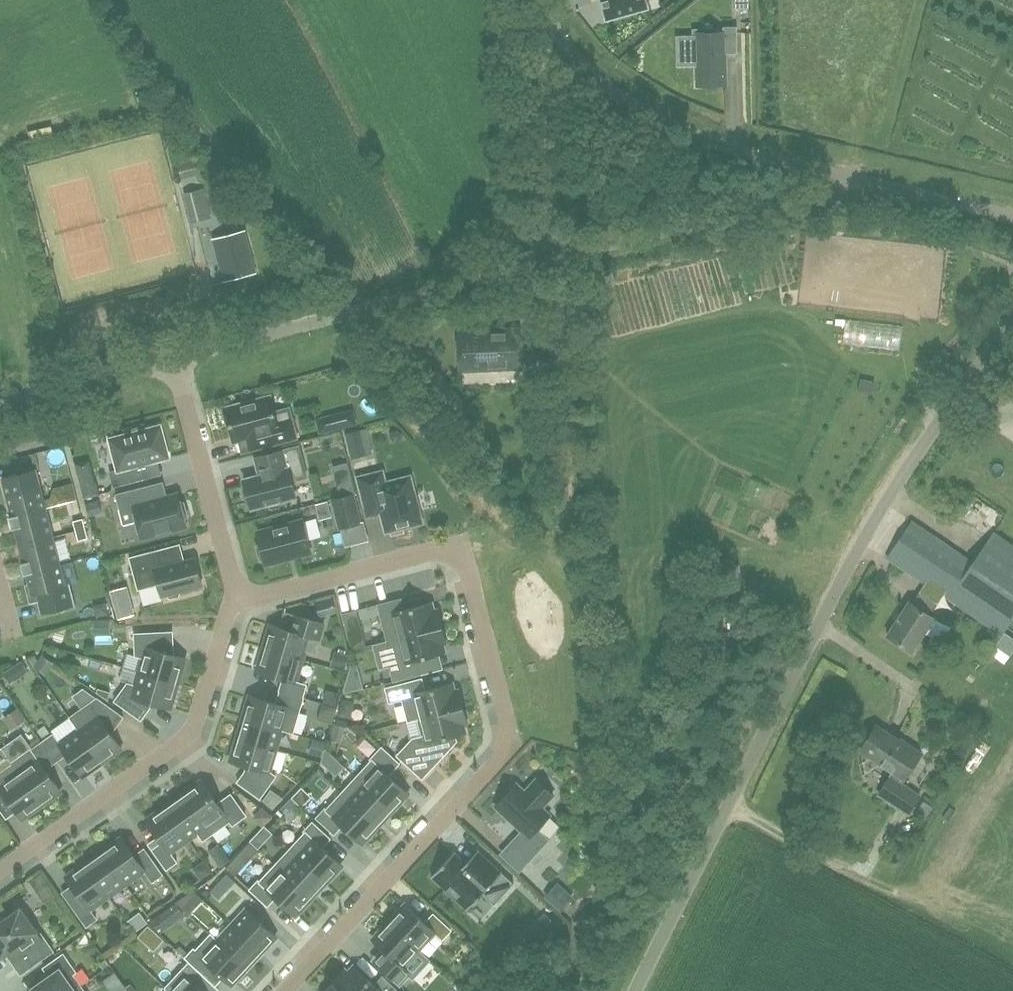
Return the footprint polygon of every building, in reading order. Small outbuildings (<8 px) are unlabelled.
[(608,21),(649,9),(646,0),(602,0),(608,21)] [(693,36),(681,36),(682,68),(698,68),(698,85),(726,85),(726,53),(738,53),(737,26),(724,27),(724,28),(724,32),(697,33),(697,36),(693,36)] [(197,159),(178,164),(181,178),(201,173),(197,159)] [(217,258),(223,281),(255,272),(244,231),(216,238),(221,257),(217,258)] [(459,331),(460,371),(521,368),(520,329),(459,331)] [(270,396),(223,409),(227,422),(229,421),(235,441),(236,441),(235,439),(246,436),(250,450),(256,449),(267,446),(297,438),(289,408),(274,412),(270,396)] [(355,408),(334,414),(338,427),(359,421),(355,408)] [(141,465),(169,458),(161,425),(142,430),(138,427),(130,429),(129,434),(110,439),(118,470),(110,472),(114,487),(145,478),(141,465)] [(345,434),(349,452),(365,447),(361,430),(345,434)] [(244,480),(252,508),(296,497),(293,486),(298,479),(307,476),(299,447),(255,458),(260,475),(244,480)] [(36,469),(2,478),(6,495),(12,516),(9,516),(9,517),(47,508),(41,486),(36,469)] [(357,477),(364,503),(368,518),(382,515),(386,532),(391,531),(392,536),(405,532),(404,528),(423,523),(411,476),(387,482),(384,470),(357,477)] [(353,482),(337,486),(340,499),(353,495),(356,495),(353,482)] [(152,485),(116,494),(121,511),(130,509),(133,522),(138,521),(142,537),(187,526),(187,519),(188,516),(185,502),(180,500),(179,494),(156,500),(152,485)] [(341,527),(360,522),(353,495),(340,499),(334,500),(341,527)] [(47,508),(9,517),(12,528),(15,528),(19,545),(54,536),(47,508)] [(73,521),(75,531),(78,541),(88,538),(85,528),(83,518),(73,521)] [(1001,633),(1012,616),(1012,545),(995,533),(993,531),(973,561),(912,520),(887,558),(926,583),(912,604),(909,601),(887,635),(912,651),(934,618),(929,615),(942,594),(1001,633)] [(261,544),(257,545),(260,560),(265,559),(266,563),(310,551),(303,521),(258,532),(261,544)] [(54,536),(19,545),(23,562),(20,562),(23,573),(61,564),(54,536)] [(179,596),(180,591),(203,585),(195,558),(161,567),(157,550),(129,557),(138,590),(159,585),(162,596),(167,594),(171,598),(179,596)] [(61,564),(23,573),(23,574),(26,574),(29,582),(24,583),(29,602),(37,600),(41,613),(49,611),(61,608),(75,605),(70,585),(70,584),(66,585),(61,565),(61,564)] [(388,641),(442,626),(438,611),(433,612),(431,603),(404,610),(401,598),(378,604),(388,641)] [(324,627),(300,621),(293,618),(290,630),(279,627),(271,624),(265,648),(302,659),(305,650),(311,652),(317,649),(320,639),(324,627)] [(420,671),(417,659),(444,652),(441,643),(446,642),(442,626),(388,641),(394,665),(390,666),(393,678),(420,671)] [(140,672),(178,683),(185,658),(168,653),(167,632),(135,634),(136,655),(144,658),(140,672)] [(284,678),(281,691),(303,697),(306,685),(296,682),(302,659),(265,648),(258,671),(284,678)] [(170,708),(178,683),(140,672),(136,685),(128,683),(115,701),(141,719),(153,703),(170,708)] [(420,718),(463,707),(459,691),(454,693),(452,683),(425,690),(422,678),(386,688),(390,702),(402,699),(408,721),(415,719),(420,718)] [(303,697),(281,691),(277,703),(250,696),(243,719),(282,730),(293,733),(304,698),(303,698),(303,697)] [(98,698),(70,717),(79,730),(102,762),(122,748),(111,733),(124,717),(98,698)] [(453,736),(465,733),(462,724),(467,723),(463,707),(420,718),(425,740),(422,742),(419,745),(413,739),(398,755),(422,778),(446,753),(445,752),(455,741),(453,736)] [(243,719),(237,740),(275,750),(282,730),(243,719)] [(876,726),(860,751),(893,772),(878,794),(909,814),(919,797),(901,784),(921,754),(907,744),(906,745),(876,726)] [(54,734),(43,742),(56,761),(67,754),(82,776),(102,762),(79,730),(75,733),(60,743),(54,734)] [(269,771),(275,750),(237,740),(231,761),(247,765),(245,772),(238,782),(260,798),(276,776),(269,771)] [(32,748),(12,762),(19,772),(42,804),(61,791),(46,769),(56,761),(43,742),(33,749),(32,748)] [(356,778),(392,811),(397,805),(399,807),(408,797),(406,795),(408,793),(388,775),(399,764),(381,748),(373,757),(374,758),(356,778)] [(334,757),(326,749),(322,763),(326,766),(336,776),(345,767),(334,757)] [(6,796),(17,811),(22,818),(42,804),(19,772),(12,762),(0,771),(0,770),(0,800),(6,796)] [(356,778),(341,793),(377,827),(392,811),(356,778)] [(517,784),(496,806),(522,831),(510,844),(529,861),(549,840),(537,829),(550,815),(542,808),(553,795),(537,780),(525,792),(517,784)] [(184,794),(212,834),(229,821),(232,825),(246,815),(231,794),(218,803),(202,781),(184,794)] [(362,843),(364,841),(366,843),(375,833),(373,831),(377,827),(341,793),(327,809),(325,808),(317,817),(335,833),(343,824),(362,843)] [(203,840),(212,834),(184,794),(165,807),(188,839),(197,832),(203,840)] [(163,843),(153,850),(167,869),(176,862),(169,852),(188,839),(165,807),(147,820),(163,843)] [(322,847),(330,838),(313,822),(304,831),(306,832),(291,848),(327,881),(330,877),(332,879),(342,869),(340,867),(342,865),(322,847)] [(163,874),(148,853),(138,860),(122,838),(105,850),(127,882),(144,870),(152,882),(163,874)] [(327,881),(291,848),(277,863),(313,897),(327,881)] [(127,882),(105,850),(85,864),(108,896),(127,882)] [(455,852),(432,876),(468,909),(482,894),(494,905),(514,883),(478,850),(477,851),(466,862),(455,852)] [(313,897),(277,863),(260,881),(259,880),(250,889),(267,905),(268,906),(276,897),(296,915),(313,897)] [(108,896),(85,864),(67,877),(82,899),(73,906),(86,926),(96,919),(89,909),(108,896)] [(557,884),(546,896),(561,910),(572,898),(557,884)] [(406,904),(390,922),(418,949),(434,931),(443,939),(451,930),(434,914),(425,922),(406,904)] [(232,926),(261,952),(276,936),(247,909),(232,926)] [(20,910),(3,923),(0,920),(0,952),(2,955),(8,951),(15,961),(21,957),(29,968),(54,951),(38,928),(35,930),(20,910)] [(166,911),(153,921),(162,934),(175,924),(166,911)] [(139,913),(126,922),(134,933),(147,924),(139,913)] [(545,914),(524,937),(535,947),(556,924),(545,914)] [(390,922),(373,939),(393,958),(385,966),(402,983),(411,974),(414,977),(430,960),(418,949),(390,922)] [(261,952),(232,926),(218,941),(211,934),(210,935),(246,968),(261,952)] [(186,957),(190,961),(203,974),(211,966),(231,984),(246,968),(210,935),(196,950),(194,948),(186,957)] [(81,986),(73,974),(76,972),(64,954),(44,968),(51,977),(31,990),(73,990),(81,986)] [(190,961),(167,987),(171,990),(204,990),(199,987),(207,978),(203,974),(190,961)] [(333,982),(343,990),(398,990),(383,976),(375,985),(354,966),(348,973),(345,970),(333,982)] [(333,982),(325,990),(343,990),(333,982)]
